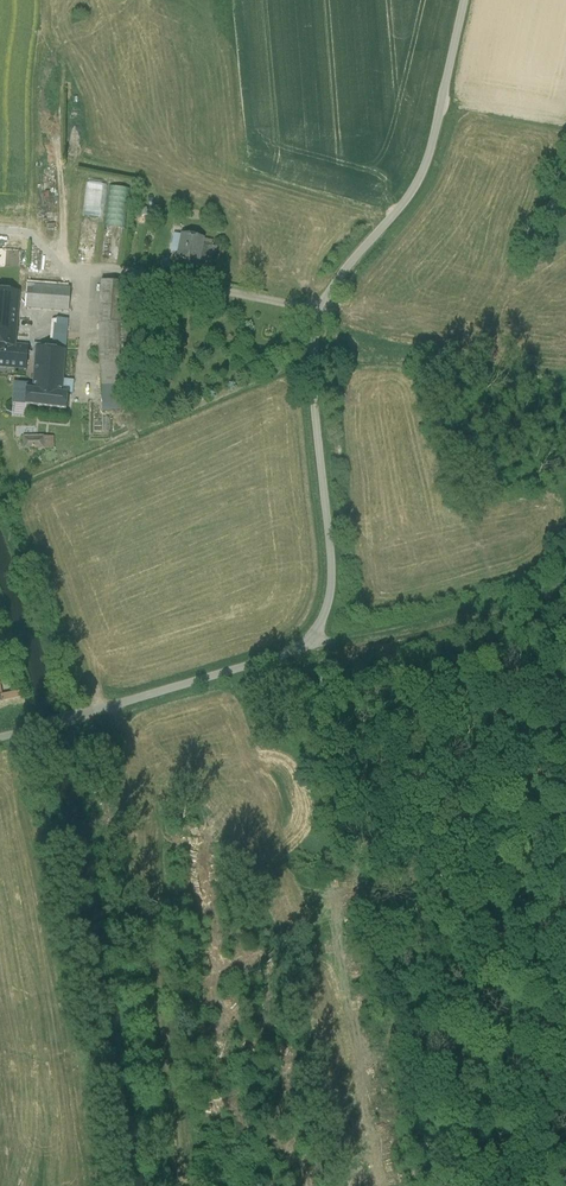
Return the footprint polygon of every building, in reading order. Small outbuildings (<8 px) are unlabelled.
[(83,217),(104,218),(105,183),(85,183),(83,217)] [(108,187),(107,228),(126,228),(127,187),(108,187)] [(202,240),(183,236),(178,259),(197,263),(201,245),(202,240)] [(211,247),(201,245),(197,263),(197,265),(207,268),(211,247)] [(125,284),(102,282),(98,324),(118,324),(122,324),(125,284)] [(16,284),(15,293),(17,293),(16,308),(27,309),(68,312),(70,288),(16,284)] [(13,348),(14,337),(16,308),(17,293),(15,293),(0,292),(0,346),(13,348)] [(24,338),(27,309),(16,308),(14,337),(24,338)] [(54,351),(65,352),(67,320),(56,320),(54,351)] [(118,324),(98,324),(102,405),(121,403),(118,324)] [(0,346),(0,366),(27,368),(29,349),(13,348),(0,346)] [(36,349),(34,386),(33,391),(62,394),(63,373),(65,352),(54,351),(36,349)] [(74,374),(63,373),(62,394),(67,396),(72,396),(74,374)] [(26,390),(33,391),(34,386),(14,384),(13,404),(25,406),(26,390)] [(33,391),(26,390),(25,406),(66,410),(67,396),(62,394),(33,391)] [(55,449),(54,434),(22,436),(23,451),(55,449)] [(0,702),(21,698),(20,692),(0,696),(0,700),(0,702)]
